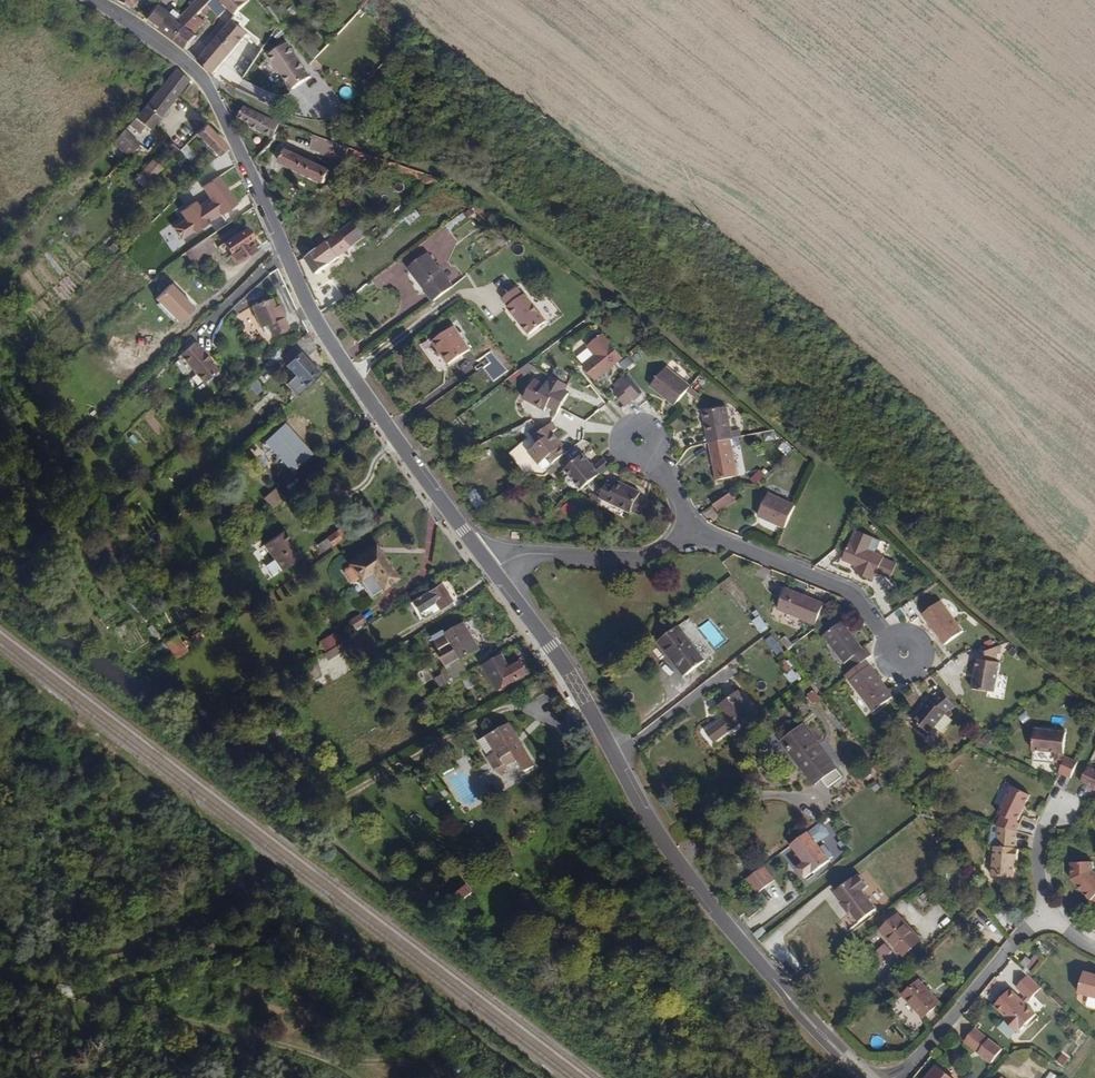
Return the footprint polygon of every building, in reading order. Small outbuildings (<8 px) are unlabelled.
[(178,19),(186,25),(196,33),(215,12),(208,5),(212,0),(197,0),(178,19)] [(235,14),(250,0),(223,0),(235,14)] [(178,19),(159,4),(147,19),(174,40),(186,25),(178,19)] [(231,21),(197,60),(212,73),(245,33),(231,21)] [(196,33),(186,25),(174,40),(186,50),(198,35),(196,33)] [(285,43),(267,55),(290,89),(308,77),(285,43)] [(182,94),(191,80),(177,67),(137,117),(154,131),(182,94)] [(241,105),(236,117),(250,124),(248,127),(258,132),(265,116),(241,105)] [(258,132),(272,138),(279,122),(265,116),(258,132)] [(208,123),(196,134),(219,157),(227,149),(230,146),(208,123)] [(141,144),(126,129),(114,142),(129,157),(141,144)] [(344,146),(313,134),(308,148),(338,160),(344,146)] [(276,161),(323,184),(330,170),(283,147),(276,161)] [(164,167),(154,159),(142,174),(151,182),(164,167)] [(219,176),(203,187),(213,201),(202,208),(197,200),(180,211),(185,219),(174,227),(183,241),(238,204),(219,176)] [(338,231),(351,247),(364,236),(366,235),(368,233),(356,217),(338,231)] [(258,248),(254,241),(258,239),(251,228),(222,246),(229,257),(231,256),(237,264),(259,250),(258,248)] [(338,231),(326,241),(337,257),(351,247),(338,231)] [(197,258),(200,262),(207,257),(218,250),(209,237),(190,249),(186,252),(192,261),(197,258)] [(306,254),(316,271),(337,257),(326,241),(306,254)] [(426,253),(407,266),(433,301),(452,287),(426,253)] [(171,285),(156,300),(180,324),(195,309),(171,285)] [(525,296),(519,287),(503,299),(532,337),(549,324),(526,295),(525,296)] [(277,304),(275,298),(252,307),(260,328),(267,325),(271,335),(292,328),(283,302),(277,304)] [(430,340),(446,365),(470,349),(454,324),(430,340)] [(618,361),(622,358),(602,332),(585,345),(592,353),(580,362),(594,380),(618,361)] [(205,385),(221,372),(211,359),(196,342),(180,356),(205,385)] [(287,385),(297,396),(323,373),(302,350),(286,365),(297,376),(287,385)] [(649,386),(673,405),(674,404),(689,385),(665,366),(649,386)] [(548,406),(556,411),(558,407),(567,393),(563,390),(566,384),(548,373),(541,385),(533,380),(523,398),(545,411),(548,406)] [(627,373),(609,386),(617,396),(624,406),(633,399),(642,392),(627,373)] [(725,407),(702,411),(707,443),(730,439),(725,407)] [(553,463),(570,449),(554,430),(556,428),(550,421),(542,427),(540,429),(533,434),(538,440),(526,449),(538,463),(545,457),(551,465),(553,463)] [(289,422),(266,442),(294,473),(317,453),(289,422)] [(712,469),(713,480),(736,476),(730,439),(707,443),(710,459),(712,469)] [(609,466),(603,458),(593,465),(582,452),(562,468),(579,489),(609,466)] [(598,497),(640,517),(650,496),(618,481),(616,484),(606,479),(598,497)] [(277,487),(264,498),(273,508),(286,497),(277,487)] [(730,492),(711,505),(718,515),(736,502),(730,492)] [(767,492),(756,516),(783,528),(794,504),(767,492)] [(339,529),(317,545),(324,553),(345,537),(339,529)] [(851,576),(870,582),(874,574),(886,580),(893,565),(880,557),(862,552),(869,537),(851,530),(838,560),(854,567),(851,576)] [(286,531),(263,546),(281,571),(303,556),(286,531)] [(522,533),(514,532),(513,540),(522,541),(522,533)] [(402,578),(385,553),(381,547),(378,543),(349,563),(350,565),(359,578),(362,582),(372,574),(384,591),(393,584),(402,578)] [(359,578),(350,565),(345,568),(345,572),(352,582),(355,581),(359,578)] [(439,611),(454,602),(442,583),(410,604),(418,615),(434,604),(439,611)] [(824,603),(785,587),(775,609),(815,626),(824,603)] [(939,599),(920,614),(944,645),(964,632),(939,599)] [(864,646),(844,618),(823,634),(849,670),(871,654),(864,646)] [(438,658),(445,670),(480,651),(463,621),(429,640),(434,651),(449,643),(453,650),(438,658)] [(661,642),(687,676),(709,659),(682,625),(661,642)] [(328,660),(346,649),(336,631),(317,642),(328,660)] [(975,650),(971,689),(996,693),(1000,662),(997,659),(999,646),(988,651),(975,650)] [(501,653),(481,665),(497,692),(529,673),(521,658),(508,666),(501,653)] [(866,659),(844,677),(873,713),(895,696),(866,659)] [(924,697),(909,718),(926,733),(945,712),(953,706),(940,688),(924,697)] [(738,689),(717,704),(725,715),(705,730),(715,743),(756,714),(738,689)] [(522,772),(534,766),(518,737),(509,721),(476,740),(479,746),(493,770),(502,765),(498,758),(510,751),(522,772)] [(841,767),(808,723),(784,742),(817,787),(841,767)] [(1066,730),(1033,727),(1030,750),(1064,753),(1066,730)] [(1065,756),(1057,772),(1060,773),(1070,778),(1078,762),(1065,756)] [(1080,781),(1094,787),(1094,769),(1087,765),(1080,781)] [(997,826),(1018,833),(1022,821),(1018,820),(1031,793),(1010,784),(997,812),(1000,813),(997,826)] [(819,823),(791,844),(803,860),(795,867),(805,880),(832,859),(819,842),(829,835),(819,823)] [(991,877),(1014,878),(1015,862),(1017,862),(1019,850),(1015,849),(1018,833),(997,826),(995,842),(992,841),(991,877)] [(1067,862),(1068,879),(1088,901),(1094,906),(1094,875),(1091,871),(1091,862),(1067,862)] [(763,866),(746,879),(757,893),(774,881),(763,866)] [(849,912),(858,924),(875,909),(863,891),(867,887),(858,873),(852,879),(849,877),(833,891),(840,900),(837,902),(848,914),(849,912)] [(898,910),(880,927),(903,955),(921,937),(898,910)] [(1083,970),(1076,993),(1094,999),(1094,974),(1083,970)] [(1027,975),(1017,987),(1030,999),(1041,987),(1027,975)] [(923,979),(903,997),(928,1023),(947,1005),(923,979)] [(1036,1015),(1009,989),(993,1005),(1006,1017),(1004,1019),(1018,1034),(1036,1015)] [(1003,1049),(974,1028),(962,1043),(991,1065),(1003,1049)] [(929,1077),(958,1077),(940,1064),(929,1077)]
